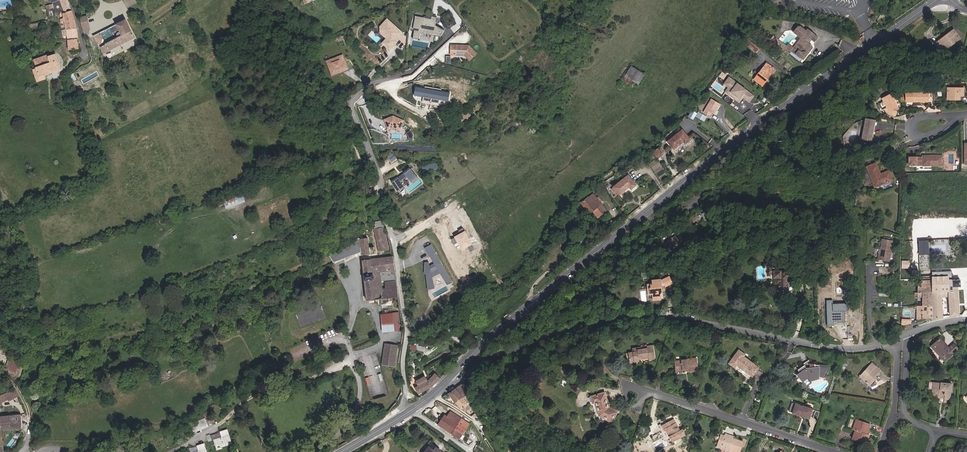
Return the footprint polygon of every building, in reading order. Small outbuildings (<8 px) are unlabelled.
[(66,0),(60,0),(64,12),(66,12),(66,10),(69,9),(66,0)] [(67,34),(67,40),(78,39),(76,27),(74,19),(71,11),(66,12),(64,12),(63,13),(64,19),(65,22),(67,34)] [(88,25),(87,16),(79,18),(81,27),(88,25)] [(414,17),(411,28),(413,28),(412,35),(418,36),(418,33),(419,33),(420,29),(424,30),(423,34),(431,36),(434,30),(433,29),(434,21),(426,19),(425,21),(422,20),(422,18),(414,17)] [(135,38),(125,20),(93,36),(99,49),(101,48),(104,54),(135,38)] [(377,33),(384,39),(386,36),(382,32),(382,29),(388,22),(385,20),(378,28),(377,33)] [(379,44),(386,50),(394,43),(392,41),(394,38),(399,34),(388,22),(382,29),(382,32),(386,36),(384,39),(379,44)] [(812,47),(808,44),(811,39),(814,35),(807,30),(806,31),(799,26),(794,33),(801,38),(793,48),(791,51),(803,59),(806,56),(806,55),(806,54),(805,53),(804,52),(803,52),(802,53),(801,52),(804,48),(808,51),(812,47)] [(434,30),(431,36),(439,40),(442,34),(434,30)] [(960,39),(953,30),(950,33),(951,34),(949,35),(948,34),(935,44),(942,53),(960,39)] [(399,34),(394,38),(402,46),(404,38),(399,34)] [(68,49),(79,48),(78,39),(67,40),(68,49)] [(787,47),(777,40),(775,42),(789,53),(791,51),(793,48),(789,45),(787,47)] [(759,48),(752,42),(748,47),(755,53),(759,48)] [(469,47),(451,47),(451,56),(461,56),(462,55),(464,55),(470,61),(476,54),(469,47)] [(39,77),(60,69),(55,55),(49,57),(48,55),(34,61),(37,69),(39,77)] [(342,58),(326,64),(331,76),(336,74),(335,71),(341,69),(342,71),(347,69),(342,58)] [(762,86),(775,70),(766,63),(754,80),(762,86)] [(631,66),(624,77),(638,85),(644,74),(631,66)] [(336,74),(331,76),(333,78),(348,72),(347,69),(342,71),(341,69),(335,71),(336,74)] [(753,96),(729,77),(724,84),(729,87),(727,89),(734,94),(732,97),(737,101),(741,96),(740,96),(742,93),(744,95),(742,97),(749,102),(753,96)] [(414,87),(412,95),(422,97),(422,100),(437,102),(437,100),(447,102),(448,92),(414,87)] [(963,96),(963,88),(955,88),(955,90),(947,90),(947,100),(960,100),(960,96),(963,96)] [(928,93),(906,93),(906,101),(913,101),(913,102),(920,102),(929,102),(928,93)] [(895,101),(891,94),(882,98),(886,108),(882,110),(883,111),(889,116),(895,117),(897,112),(895,111),(897,110),(893,102),(895,101)] [(714,114),(720,104),(711,99),(703,112),(710,116),(712,113),(714,114)] [(393,116),(384,119),(388,129),(393,127),(399,130),(404,121),(393,116)] [(871,141),(875,121),(866,119),(862,139),(871,141)] [(674,149),(683,141),(685,144),(690,140),(682,130),(668,142),(674,149)] [(658,158),(662,155),(658,149),(653,153),(658,158)] [(396,159),(391,155),(387,158),(391,163),(396,159)] [(942,166),(942,156),(922,156),(922,157),(909,158),(909,159),(909,164),(909,166),(923,166),(942,166)] [(423,170),(437,168),(437,162),(422,164),(423,170)] [(892,180),(889,171),(880,174),(876,163),(867,167),(875,187),(892,180)] [(397,179),(390,183),(397,193),(403,188),(400,183),(406,178),(410,183),(416,178),(409,169),(402,174),(403,175),(397,180),(397,179)] [(636,185),(628,175),(613,187),(619,195),(629,187),(631,190),(636,185)] [(222,200),(225,207),(244,200),(241,193),(222,200)] [(597,198),(593,193),(581,203),(595,221),(607,211),(599,201),(597,198)] [(604,232),(610,227),(606,223),(601,228),(604,232)] [(378,253),(388,251),(383,229),(382,229),(375,230),(374,231),(378,253)] [(684,242),(679,234),(667,242),(668,243),(664,245),(668,252),(684,242)] [(327,256),(328,257),(332,263),(340,260),(360,252),(360,256),(368,255),(367,238),(360,238),(351,242),(340,250),(327,256)] [(890,252),(892,241),(882,239),(880,249),(879,249),(878,260),(889,261),(889,258),(890,252)] [(919,254),(928,253),(928,239),(918,240),(919,254)] [(431,244),(424,248),(434,264),(430,266),(429,262),(425,263),(424,273),(425,273),(427,290),(435,288),(432,278),(440,274),(447,285),(452,283),(431,244)] [(393,271),(392,258),(361,261),(366,301),(388,299),(392,298),(397,298),(395,282),(383,283),(384,289),(381,290),(379,280),(395,278),(393,271)] [(791,278),(791,272),(781,272),(781,271),(776,271),(776,268),(769,268),(769,274),(774,274),(773,279),(778,279),(778,294),(788,294),(788,293),(788,287),(789,278),(791,278)] [(672,283),(669,277),(662,280),(660,281),(660,280),(652,280),(653,284),(651,284),(651,288),(650,288),(651,294),(653,294),(653,300),(660,299),(660,294),(662,292),(661,286),(665,285),(665,286),(672,283)] [(960,287),(960,280),(932,281),(932,292),(931,307),(932,307),(933,318),(942,318),(941,297),(949,296),(950,316),(959,315),(957,287),(960,287)] [(932,292),(932,281),(918,281),(917,293),(923,292),(932,292)] [(931,307),(932,292),(923,292),(923,297),(923,307),(931,307)] [(848,312),(848,304),(834,304),(834,301),(828,301),(828,326),(834,326),(834,322),(838,322),(838,323),(845,323),(845,312),(848,312)] [(933,318),(932,307),(931,307),(923,307),(917,307),(917,320),(932,318),(932,319),(933,318)] [(397,330),(396,313),(379,315),(381,332),(393,331),(397,330)] [(945,361),(958,349),(953,344),(949,348),(940,339),(931,346),(945,361)] [(397,344),(386,342),(383,363),(394,364),(397,344)] [(655,359),(653,345),(647,346),(647,348),(641,349),(641,347),(632,349),(633,352),(628,353),(629,359),(634,358),(634,362),(639,361),(639,360),(638,357),(642,357),(642,358),(648,357),(649,358),(649,360),(655,359)] [(752,376),(758,368),(743,357),(745,355),(739,350),(729,363),(735,368),(737,365),(752,376)] [(10,357),(4,368),(16,375),(22,364),(10,357)] [(698,371),(697,361),(691,362),(691,359),(681,360),(682,361),(675,362),(676,371),(684,370),(688,370),(688,372),(698,371)] [(875,377),(881,370),(872,362),(859,377),(869,386),(875,380),(873,379),(875,377)] [(822,377),(826,368),(819,367),(819,365),(810,365),(811,369),(807,371),(805,367),(803,364),(792,370),(795,373),(795,375),(802,377),(803,381),(806,385),(810,383),(809,381),(818,378),(818,376),(822,377)] [(432,386),(440,378),(435,373),(428,381),(421,385),(424,391),(432,386)] [(424,391),(421,385),(428,381),(425,376),(416,381),(419,386),(415,388),(418,394),(424,391)] [(950,403),(952,383),(929,382),(928,389),(932,389),(932,391),(933,393),(934,395),(935,395),(937,397),(939,398),(939,402),(950,403)] [(460,395),(467,389),(464,383),(456,389),(460,395)] [(456,389),(449,393),(461,409),(462,408),(467,404),(460,395),(456,389)] [(465,411),(474,404),(467,389),(460,395),(467,404),(462,408),(465,411)] [(609,407),(604,393),(591,397),(593,403),(595,402),(599,415),(612,422),(617,412),(609,407)] [(809,418),(812,409),(792,403),(790,407),(794,409),(793,413),(809,418)] [(460,439),(469,424),(451,412),(447,417),(444,415),(438,425),(460,439)] [(21,432),(20,421),(20,415),(1,418),(0,417),(0,430),(17,429),(17,433),(21,432)] [(204,418),(192,423),(194,430),(207,425),(204,418)] [(673,420),(662,426),(664,430),(666,429),(672,442),(684,435),(682,430),(680,431),(679,432),(677,428),(678,428),(673,420)] [(867,432),(870,424),(856,420),(853,430),(855,430),(852,439),(866,444),(869,435),(867,434),(866,434),(866,432),(867,432)] [(215,447),(230,443),(228,435),(221,437),(213,439),(215,447)] [(746,440),(743,439),(742,443),(731,439),(731,442),(724,440),(725,437),(721,436),(718,446),(734,451),(739,451),(741,445),(744,447),(746,440)] [(437,450),(430,442),(420,451),(436,451),(437,450)]
